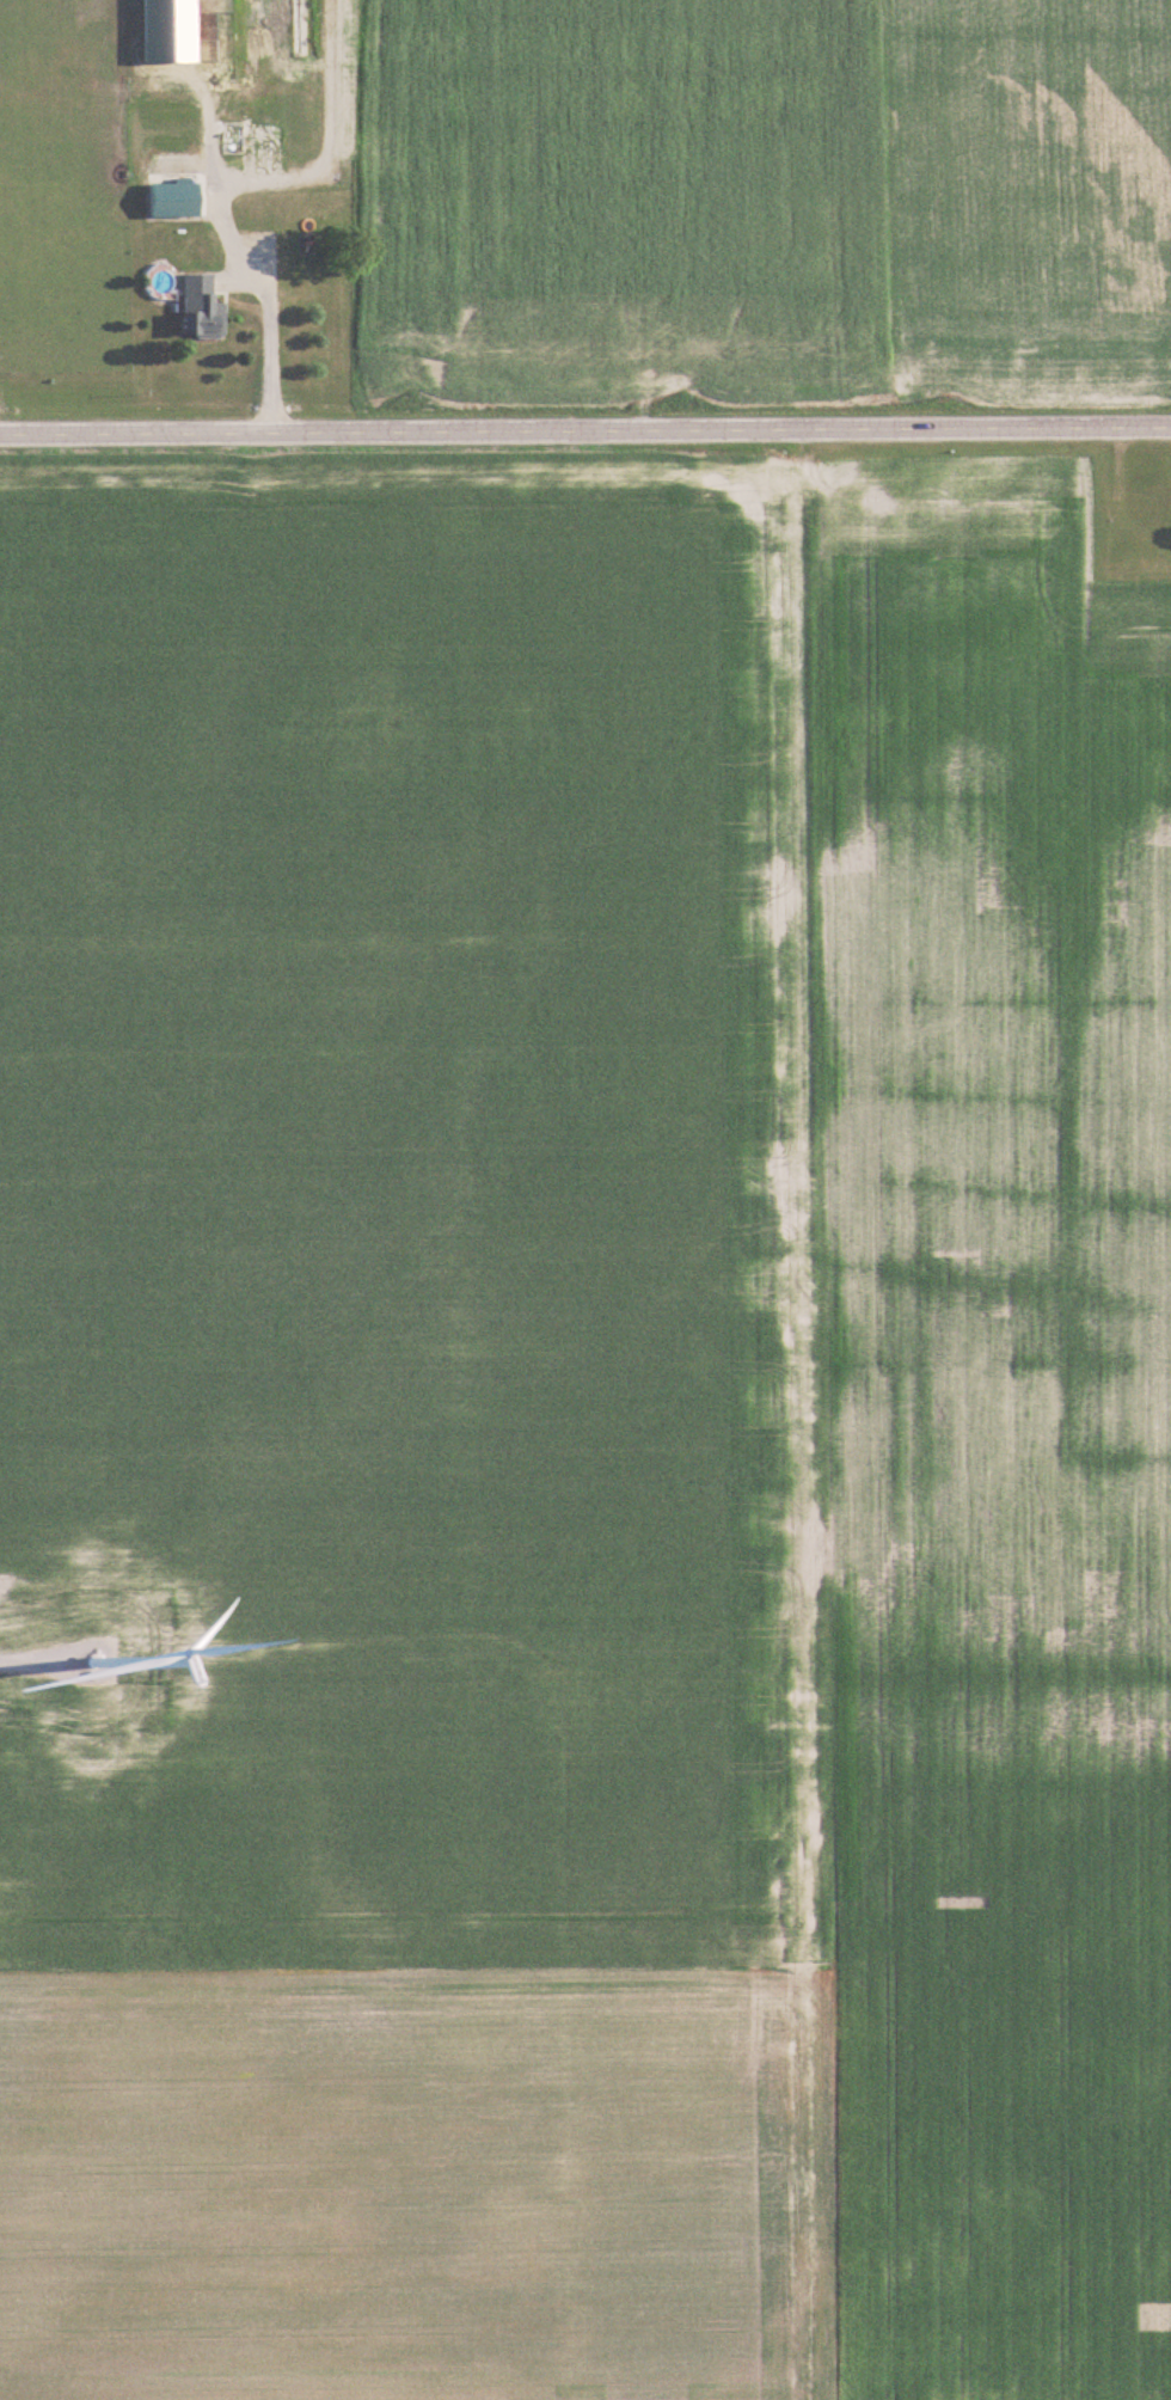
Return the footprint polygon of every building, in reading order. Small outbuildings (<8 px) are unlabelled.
[(290,59),(305,59),(304,0),(292,0),(262,0),(263,44),(290,43),(290,59)] [(223,156),(245,156),(245,123),(223,123),(223,156)] [(226,296),(214,295),(214,275),(185,275),(183,337),(225,338),(226,296)]
